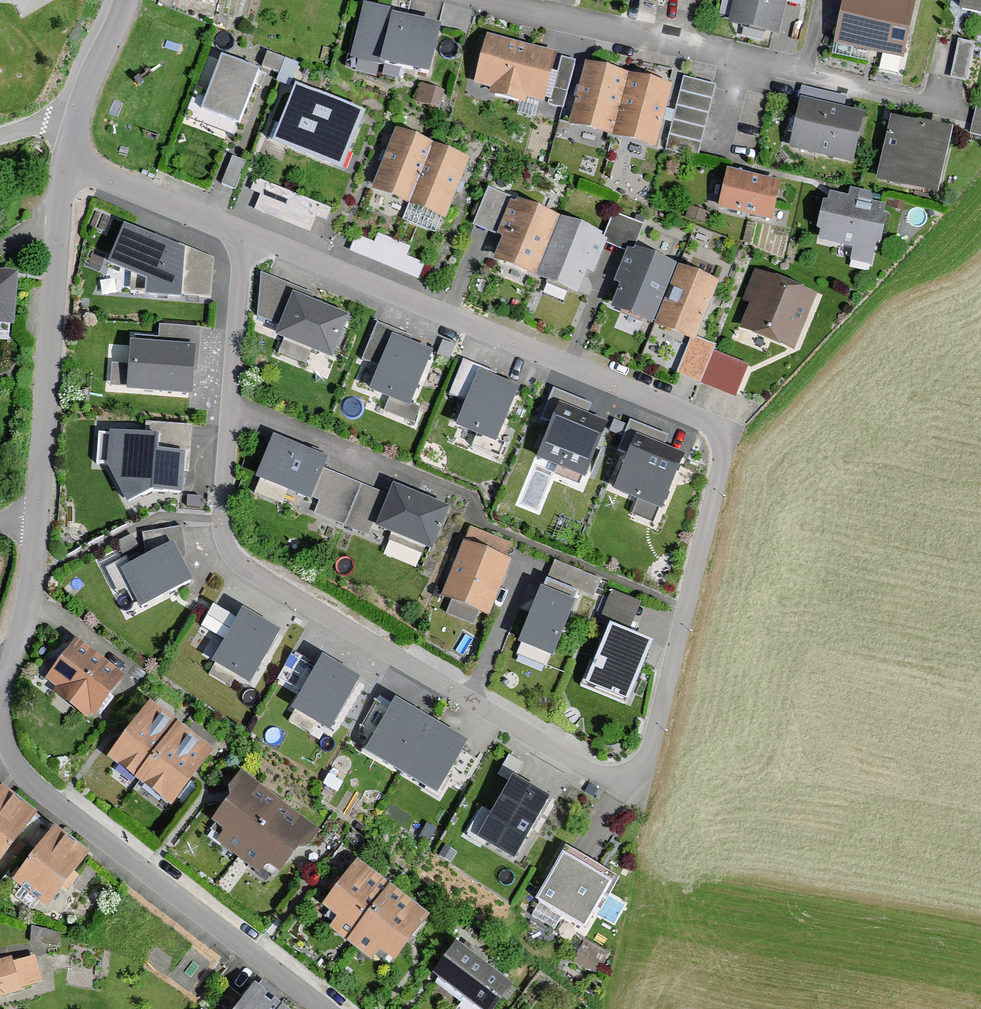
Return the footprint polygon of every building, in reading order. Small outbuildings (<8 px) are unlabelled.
[(212,8),(214,0),(182,0),(212,8)] [(781,35),(789,0),(737,0),(731,23),(781,35)] [(833,43),(903,57),(915,0),(842,0),(833,43)] [(962,11),(980,15),(980,0),(965,0),(962,11)] [(355,56),(431,76),(444,26),(368,7),(355,56)] [(485,34),(471,85),(562,109),(576,58),(485,34)] [(200,86),(187,118),(237,138),(263,71),(223,55),(210,90),(200,86)] [(657,148),(675,83),(585,59),(567,124),(657,148)] [(768,93),(681,75),(665,152),(752,169),(768,93)] [(276,147),(343,172),(366,113),(299,87),(276,147)] [(852,162),(862,114),(797,100),(787,148),(852,162)] [(972,132),(980,134),(980,105),(979,104),(972,132)] [(893,118),(878,183),(941,198),(956,132),(893,118)] [(470,157),(397,126),(371,186),(444,218),(470,157)] [(720,211),(786,225),(795,184),(728,170),(720,211)] [(826,191),(815,238),(876,251),(886,205),(826,191)] [(610,234),(514,195),(497,237),(502,239),(494,260),(578,294),(587,271),(594,274),(610,234)] [(354,233),(346,251),(416,279),(422,261),(407,256),(410,244),(376,231),(374,240),(354,233)] [(197,254),(137,234),(123,273),(165,287),(166,305),(199,303),(197,254)] [(655,328),(681,263),(637,247),(612,311),(655,328)] [(721,279),(681,263),(655,328),(690,342),(696,344),(721,279)] [(0,266),(0,330),(16,331),(21,268),(0,266)] [(761,269),(739,331),(796,351),(817,288),(761,269)] [(370,323),(314,301),(297,341),(353,364),(370,323)] [(452,356),(412,340),(390,395),(430,410),(452,356)] [(679,376),(693,380),(703,346),(696,344),(690,342),(679,376)] [(210,353),(146,348),(142,395),(206,400),(210,353)] [(704,383),(736,395),(747,366),(715,354),(704,383)] [(539,390),(499,374),(477,429),(517,445),(539,390)] [(618,426),(575,408),(551,465),(595,483),(618,426)] [(694,454),(651,436),(627,493),(671,511),(694,454)] [(169,446),(110,441),(107,471),(120,472),(145,510),(166,496),(192,498),(195,463),(168,460),(169,446)] [(327,463),(274,441),(255,484),(309,507),(327,463)] [(452,513),(394,489),(376,534),(434,557),(452,513)] [(519,550),(471,531),(442,604),(490,623),(519,550)] [(195,550),(139,578),(158,615),(213,588),(195,550)] [(586,608),(556,595),(534,649),(564,662),(586,608)] [(641,608),(612,595),(597,631),(609,636),(586,689),(629,708),(655,648),(629,637),(641,608)] [(286,636),(254,617),(224,669),(256,687),(286,636)] [(42,682),(91,723),(127,679),(78,639),(42,682)] [(365,682),(333,664),(304,715),(335,733),(365,682)] [(147,701),(103,759),(119,771),(153,796),(170,809),(213,752),(147,701)] [(473,751),(405,709),(375,759),(443,800),(473,751)] [(244,775),(201,830),(216,842),(254,871),(273,886),(316,830),(244,775)] [(552,803),(514,781),(492,818),(486,814),(468,845),(491,858),(494,853),(516,866),(552,803)] [(38,814),(2,787),(0,789),(0,864),(38,814)] [(10,883),(47,911),(91,854),(54,826),(10,883)] [(609,876),(565,850),(546,882),(552,885),(539,905),(588,934),(615,889),(605,883),(609,876)] [(431,916),(356,860),(321,907),(337,919),(329,929),(336,934),(374,963),(388,973),(431,916)] [(459,940),(430,978),(473,1008),(489,1008),(511,979),(459,940)] [(23,997),(22,994),(43,988),(34,961),(13,968),(12,963),(0,966),(0,1004),(23,997)] [(275,998),(256,984),(237,1008),(288,1008),(275,998)]
